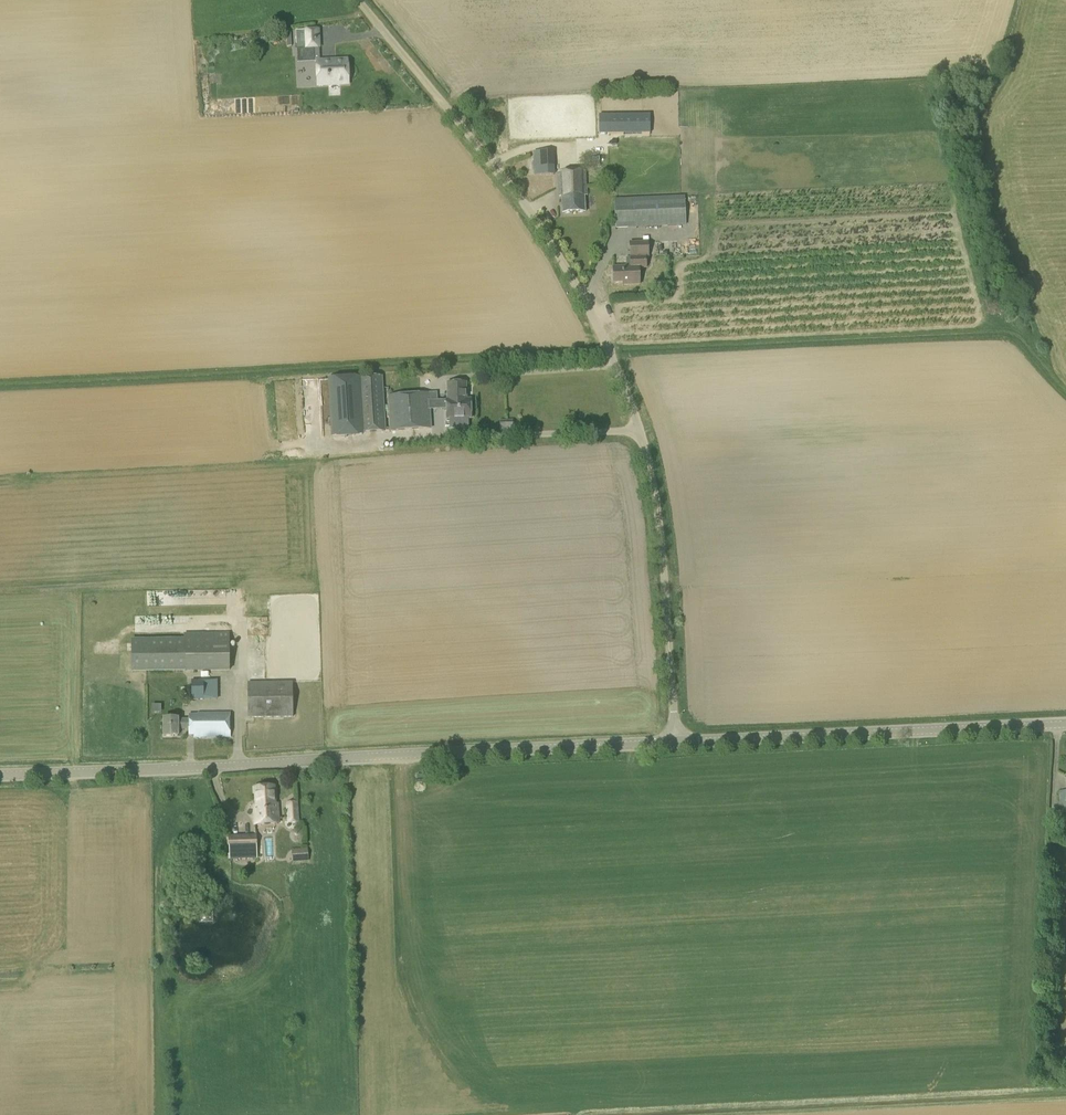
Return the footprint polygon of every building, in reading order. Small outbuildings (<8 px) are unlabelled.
[(320,61),(319,48),(320,48),(319,31),(296,32),(297,49),(314,48),(315,62),(316,62),(317,86),(349,84),(347,60),(320,61)] [(506,109),(506,117),(602,115),(602,107),(506,109)] [(619,115),(498,118),(498,130),(619,127),(619,115)] [(535,176),(554,175),(553,151),(533,152),(535,176)] [(583,152),(584,162),(592,162),(592,152),(583,152)] [(585,213),(584,197),(587,197),(586,172),(557,174),(559,198),(562,198),(563,214),(585,213)] [(615,229),(686,226),(684,196),(614,199),(615,229)] [(676,238),(649,239),(649,251),(676,250),(676,238)] [(649,258),(648,243),(630,244),(630,257),(632,257),(633,267),(613,268),(613,284),(622,284),(623,286),(640,285),(639,269),(646,269),(646,258),(649,258)] [(591,260),(600,255),(595,246),(586,251),(591,260)] [(361,434),(386,432),(382,376),(357,378),(361,434)] [(361,434),(357,378),(328,380),(332,438),(361,436),(361,434)] [(448,401),(466,401),(466,384),(448,384),(448,401)] [(390,431),(431,429),(428,394),(388,397),(390,431)] [(313,397),(314,422),(325,421),(324,397),(313,397)] [(466,401),(448,401),(447,401),(447,420),(471,419),(470,401),(466,401)] [(500,431),(513,430),(512,420),(499,421),(500,431)] [(131,673),(230,671),(229,633),(184,634),(184,638),(131,639),(131,673)] [(202,680),(191,680),(191,700),(202,700),(202,680)] [(248,719),(293,718),(292,682),(248,683),(248,719)] [(230,737),(230,713),(189,713),(189,721),(178,721),(178,719),(163,719),(163,736),(177,737),(178,730),(189,731),(189,736),(230,737)] [(275,804),(274,786),(254,788),(255,805),(253,805),(254,825),(279,823),(278,804),(275,804)] [(287,824),(300,823),(298,802),(286,803),(287,824)] [(230,850),(257,850),(256,836),(229,837),(230,850)] [(292,862),(308,862),(308,849),(292,849),(292,862)] [(211,910),(200,912),(201,918),(212,916),(211,910)]
